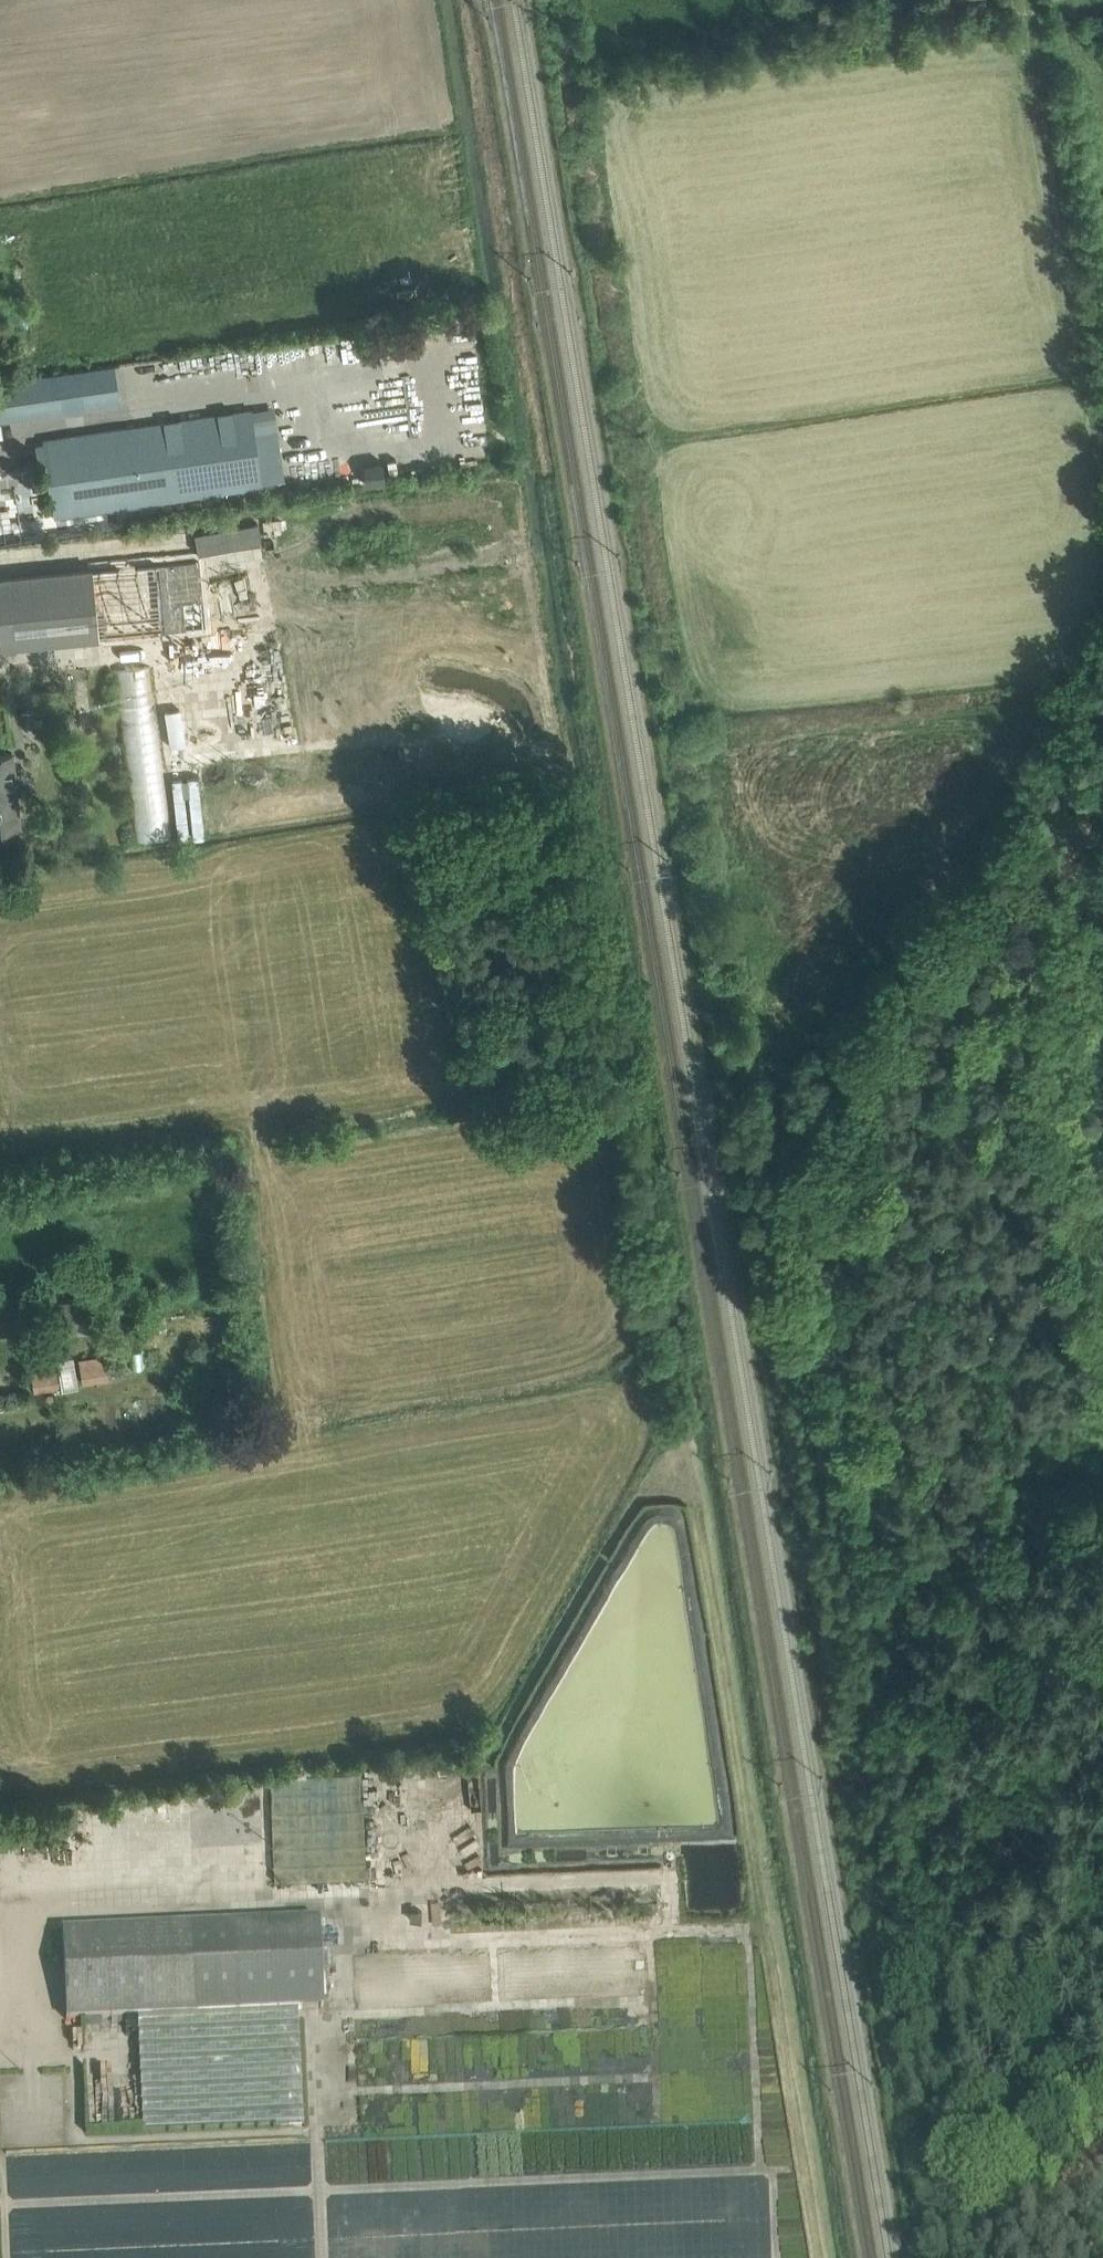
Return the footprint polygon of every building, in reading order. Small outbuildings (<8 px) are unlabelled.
[(119,404),(115,371),(0,388),(0,421),(119,404)] [(44,444),(35,445),(37,462),(46,460),(47,471),(49,488),(54,519),(144,505),(157,503),(261,487),(261,485),(250,411),(249,407),(43,439),(44,444)] [(383,462),(362,466),(366,485),(386,480),(383,462)] [(0,579),(0,637),(1,647),(97,638),(91,570),(0,579)] [(118,658),(133,839),(165,837),(151,655),(118,658)] [(19,828),(12,753),(0,754),(0,830),(19,828)] [(34,1333),(32,1298),(0,1300),(0,1335),(34,1333)] [(95,1331),(93,1298),(52,1301),(55,1333),(95,1331)] [(79,1360),(82,1384),(108,1380),(104,1356),(79,1360)] [(30,1368),(34,1393),(60,1388),(56,1364),(30,1368)] [(357,1771),(270,1776),(272,1809),(302,1807),(302,1817),(320,1816),(321,1831),(338,1830),(338,1835),(348,1835),(349,1848),(361,1847),(357,1771)] [(321,2006),(317,1918),(62,1930),(66,2018),(138,2015),(299,2007),(321,2006)] [(299,2007),(138,2015),(143,2129),(248,2124),(304,2122),(300,2036),(299,2007)]
